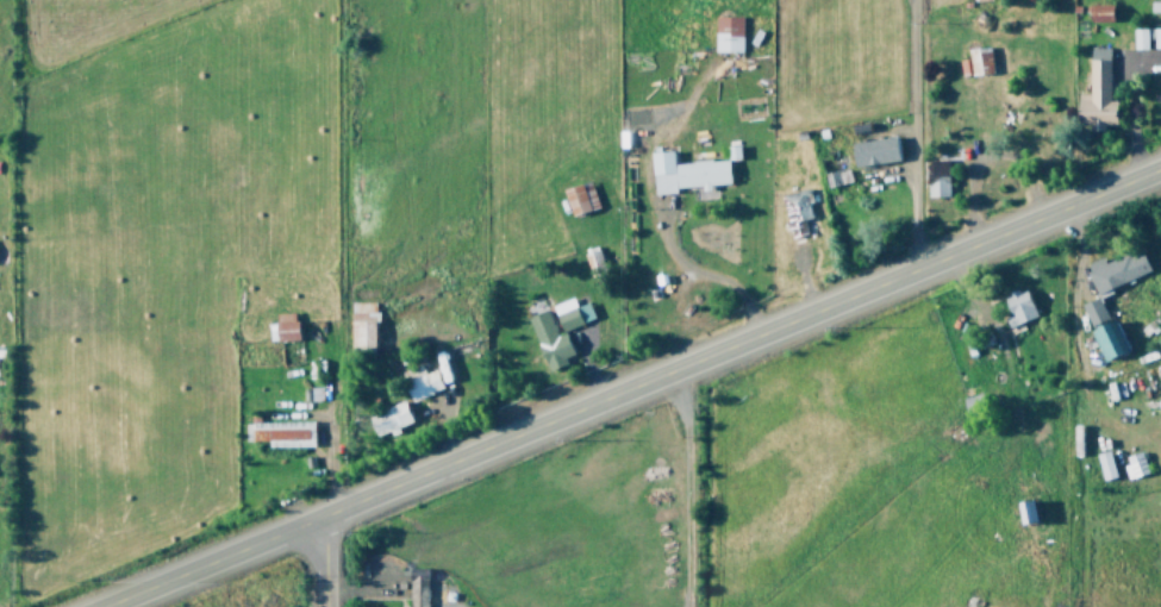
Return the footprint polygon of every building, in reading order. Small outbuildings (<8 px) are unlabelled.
[(1149,1),(1149,12),(1160,11),(1160,1),(1149,1)] [(1087,22),(1111,21),(1111,4),(1087,4),(1087,22)] [(740,52),(741,16),(713,15),(713,51),(740,52)] [(1146,48),(1146,27),(1132,27),(1132,48),(1146,48)] [(1151,27),(1150,47),(1160,47),(1160,28),(1151,27)] [(970,76),(992,72),(988,45),(966,49),(970,76)] [(1108,101),(1107,46),(1087,47),(1088,93),(1075,93),(1075,129),(1114,128),(1114,101),(1108,101)] [(897,162),(896,137),(850,140),(852,165),(897,162)] [(652,194),(675,192),(675,187),(694,186),(695,196),(711,195),(710,184),(729,183),(727,159),(672,162),(671,150),(649,152),(652,194)] [(925,197),(948,196),(947,160),(924,160),(925,197)] [(596,208),(591,182),(562,187),(568,214),(596,208)] [(806,233),(802,219),(810,216),(806,202),(811,201),(807,187),(778,195),(790,237),(806,233)] [(588,277),(606,273),(600,245),(582,248),(588,277)] [(1149,271),(1140,249),(1104,263),(1101,256),(1083,264),(1097,298),(1111,292),(1109,287),(1149,271)] [(1009,315),(1004,317),(1007,326),(1035,316),(1025,288),(1002,296),(1009,315)] [(587,301),(575,306),(571,296),(550,305),(561,331),(594,318),(587,301)] [(1089,326),(1107,318),(1097,296),(1079,304),(1089,326)] [(375,302),(350,301),(349,353),(374,353),(375,302)] [(525,318),(548,371),(566,364),(563,357),(572,354),(563,331),(556,334),(545,309),(525,318)] [(274,312),(275,322),(266,322),(267,341),(296,340),(295,312),(274,312)] [(1101,360),(1126,352),(1116,321),(1091,329),(1101,360)] [(440,392),(436,372),(403,379),(407,398),(440,392)] [(388,431),(411,423),(403,401),(366,415),(374,436),(388,431)] [(312,420),(243,422),(244,441),(265,441),(266,447),(312,446),(312,420)] [(1101,481),(1115,477),(1108,450),(1094,454),(1101,481)] [(408,588),(426,587),(426,567),(408,567),(408,588)]
